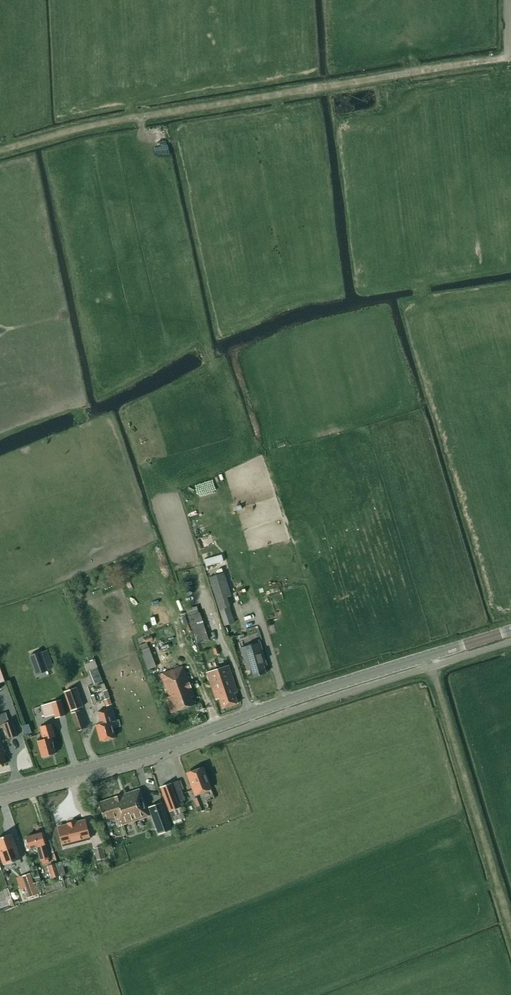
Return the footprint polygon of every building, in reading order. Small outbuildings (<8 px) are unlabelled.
[(209,577),(216,600),(229,596),(222,573),(209,577)] [(198,612),(196,606),(185,610),(197,644),(209,639),(208,637),(199,612),(198,612)] [(225,626),(234,623),(229,607),(220,610),(225,626)] [(155,667),(147,643),(139,646),(147,670),(155,667)] [(266,665),(260,643),(241,648),(247,670),(251,669),(252,673),(253,677),(266,673),(264,666),(266,665)] [(29,656),(36,675),(47,671),(41,652),(29,656)] [(237,692),(228,665),(228,666),(207,673),(216,700),(219,699),(222,709),(238,703),(234,693),(237,692)] [(177,711),(195,705),(192,696),(193,696),(184,667),(161,675),(169,697),(166,698),(171,713),(177,711)] [(102,681),(97,668),(88,672),(89,675),(93,685),(102,681)] [(85,728),(78,707),(82,706),(76,687),(65,691),(78,730),(85,728)] [(61,700),(50,703),(55,718),(65,715),(61,700)] [(112,721),(109,708),(98,711),(101,723),(96,725),(98,733),(99,733),(101,740),(100,741),(116,737),(116,736),(114,737),(112,728),(113,728),(111,721),(112,721)] [(6,714),(0,716),(0,725),(2,724),(7,739),(18,735),(13,720),(9,722),(6,714)] [(55,755),(57,755),(57,754),(54,744),(55,743),(54,738),(56,737),(53,725),(52,724),(41,727),(45,740),(39,741),(44,758),(55,755)] [(210,789),(202,767),(187,773),(196,795),(210,789)] [(179,803),(185,800),(181,790),(178,781),(160,787),(173,821),(184,817),(179,803)] [(140,789),(98,803),(104,821),(115,817),(118,827),(149,817),(140,789)] [(172,829),(162,803),(149,807),(158,834),(172,829)] [(68,824),(58,827),(63,841),(72,838),(73,840),(84,837),(85,839),(91,837),(85,819),(75,822),(74,821),(74,822),(69,824),(68,823),(68,824)] [(47,854),(46,851),(46,850),(41,833),(26,837),(29,849),(36,847),(37,853),(39,853),(40,856),(47,854)] [(0,838),(0,854),(4,865),(21,859),(12,834),(0,838)] [(104,858),(101,847),(94,849),(97,859),(104,858)] [(59,876),(55,864),(48,866),(52,878),(59,876)] [(30,873),(22,876),(26,887),(24,888),(28,898),(39,894),(35,883),(33,884),(30,873)]
